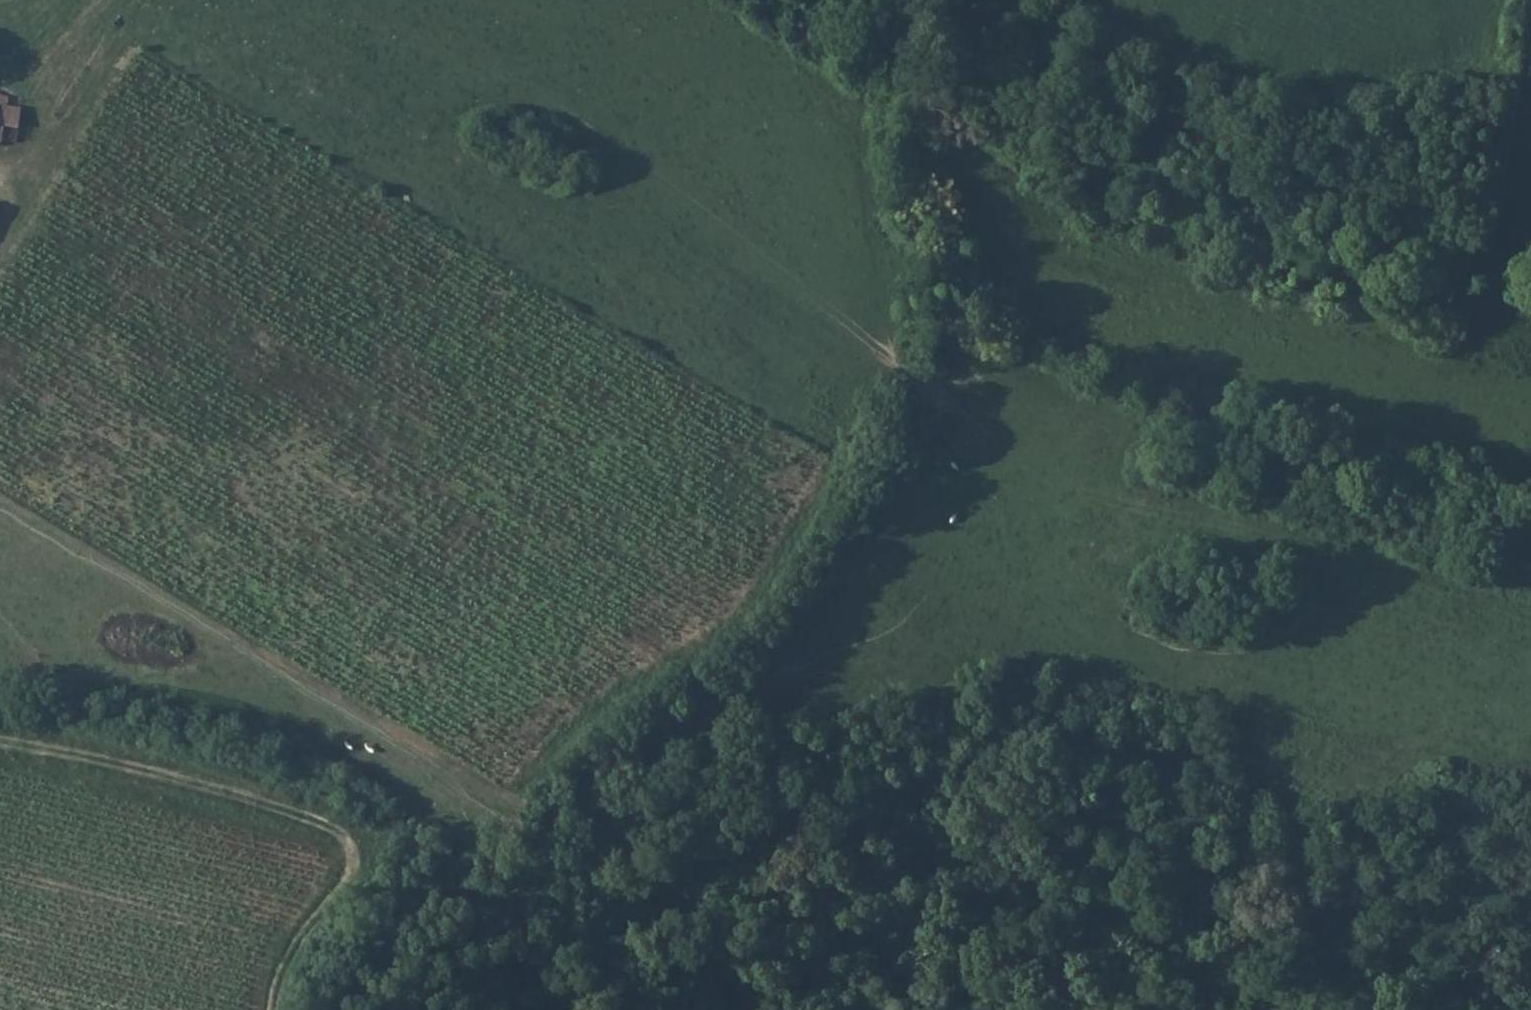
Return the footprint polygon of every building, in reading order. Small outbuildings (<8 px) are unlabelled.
[(2,141),(4,128),(19,128),(22,108),(7,105),(10,96),(0,93),(0,143),(2,141)]
